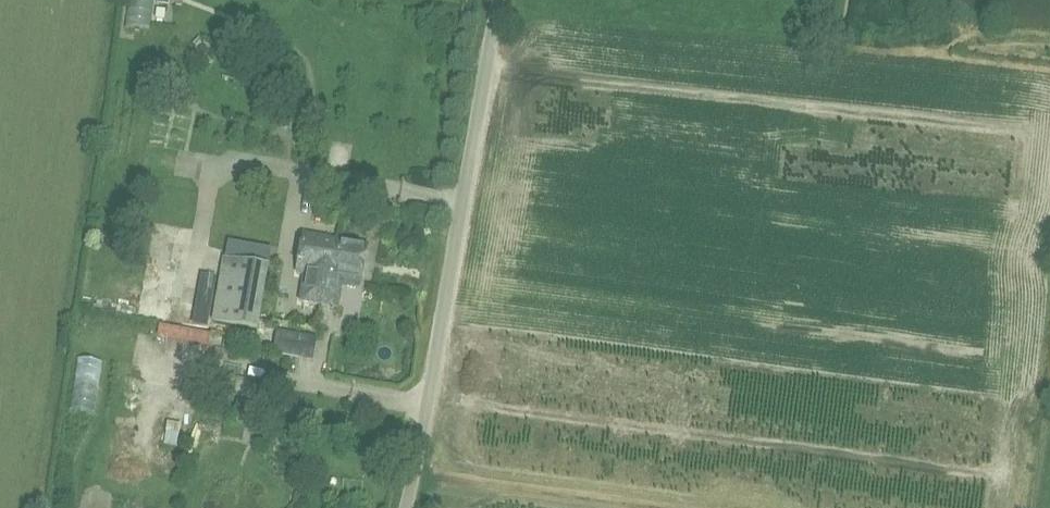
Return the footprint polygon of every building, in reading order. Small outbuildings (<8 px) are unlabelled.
[(261,211),(259,226),(272,227),(273,212),(261,211)] [(338,306),(341,284),(360,286),(360,282),(361,282),(366,242),(303,232),(297,272),(304,273),(300,300),(338,306)] [(224,257),(212,322),(258,330),(269,265),(224,257)] [(274,351),(299,355),(302,334),(277,330),(274,351)] [(59,460),(76,463),(94,356),(74,352),(68,390),(81,392),(79,406),(68,404),(59,460)]
